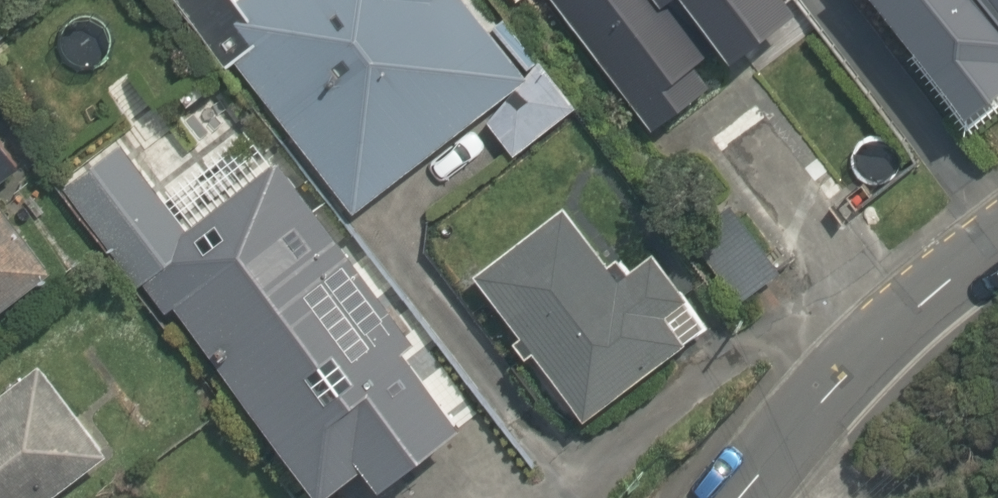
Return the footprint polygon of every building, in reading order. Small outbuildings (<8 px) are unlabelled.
[(357,219),(430,162),(447,183),(499,143),(513,161),(563,123),(583,108),(513,17),(494,32),(468,0),(187,0),(357,219)] [(652,141),(735,79),(677,0),(548,0),(652,141)] [(990,64),(997,72),(997,56),(990,64)] [(133,143),(66,197),(309,497),(329,497),(356,477),(373,497),(378,497),(462,430),(443,406),(467,387),(284,160),(200,228),(133,143)] [(684,237),(739,302),(796,254),(741,189),(684,237)] [(53,267),(0,199),(0,308),(53,267)] [(521,337),(509,346),(527,369),(539,360),(589,423),(711,328),(654,254),(615,285),(563,219),(480,284),(521,337)] [(118,481),(37,364),(0,389),(0,497),(93,497),(118,481)]
